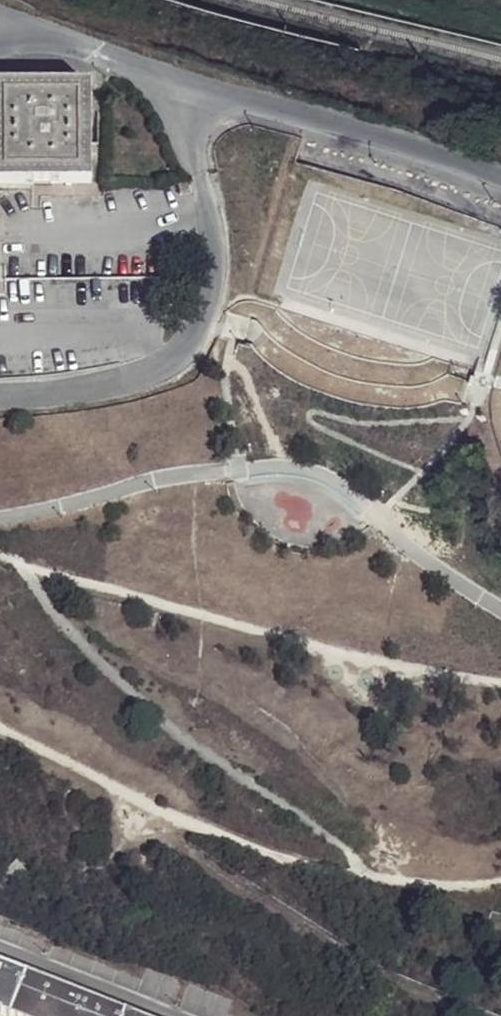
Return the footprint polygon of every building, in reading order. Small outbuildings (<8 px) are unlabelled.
[(55,180),(96,180),(96,82),(0,83),(0,180),(39,180),(39,174),(55,174),(55,180)] [(16,885),(28,876),(17,861),(4,872),(16,885)] [(0,963),(0,1012),(4,1013),(10,1015),(11,1015),(136,1015),(0,963)]
